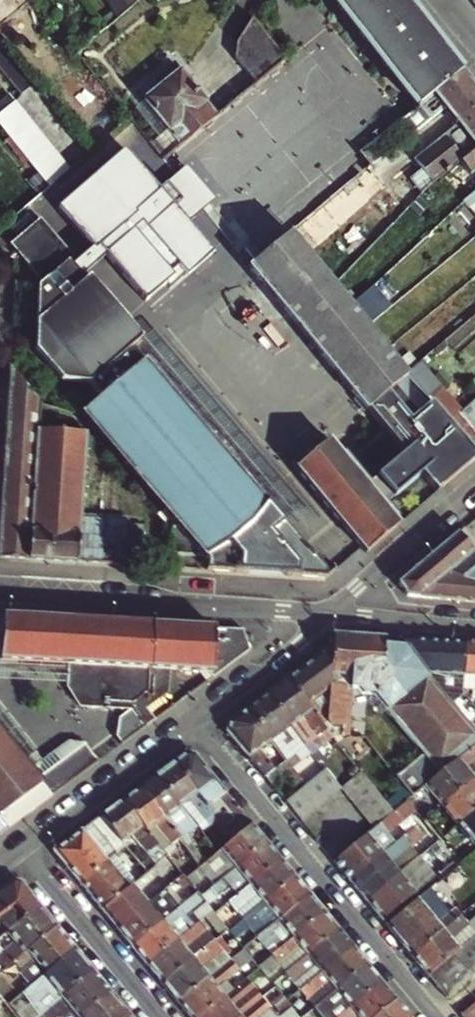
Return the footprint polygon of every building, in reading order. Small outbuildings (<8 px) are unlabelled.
[(363,39),(416,108),(461,72),(421,21),(404,0),(332,0),(363,39)] [(284,59),(253,20),(251,18),(238,41),(235,57),(256,82),(284,59)] [(144,100),(168,130),(180,144),(215,115),(172,64),(153,80),(159,87),(144,100)] [(419,120),(422,123),(443,105),(470,84),(461,72),(416,108),(405,117),(412,125),(419,120)] [(470,84),(443,105),(456,122),(413,158),(421,167),(409,177),(422,192),(427,186),(474,149),(474,90),(470,84)] [(70,168),(15,101),(0,113),(0,125),(50,186),(70,168)] [(168,130),(151,144),(163,158),(180,144),(168,130)] [(124,149),(56,205),(93,250),(98,246),(106,256),(143,300),(164,283),(168,288),(211,251),(187,223),(194,217),(165,183),(158,189),(124,149)] [(308,253),(314,247),(344,223),(372,200),(388,188),(370,165),(289,231),(290,233),(308,253)] [(391,223),(417,196),(401,176),(388,188),(372,200),(391,223)] [(464,200),(474,214),(474,191),(464,200)] [(207,561),(207,570),(326,578),(326,570),(293,533),(154,373),(161,367),(151,356),(143,362),(131,349),(142,340),(89,278),(85,281),(81,277),(73,267),(69,263),(75,258),(41,219),(10,245),(43,283),(38,287),(35,351),(63,383),(91,384),(102,397),(82,416),(176,525),(204,557),(207,561)] [(371,239),(356,224),(340,240),(354,256),(371,239)] [(474,459),(474,453),(469,446),(445,418),(407,374),(290,233),(251,266),(359,396),(368,408),(406,453),(384,471),(401,492),(423,474),(437,492),(474,459)] [(93,250),(73,267),(81,277),(106,256),(98,246),(93,250)] [(338,276),(314,247),(308,253),(332,283),(338,276)] [(142,340),(131,349),(143,362),(151,356),(161,367),(154,373),(293,533),(315,515),(154,329),(142,340)] [(65,430),(66,417),(41,415),(42,403),(11,367),(8,403),(6,438),(0,540),(0,557),(126,565),(129,524),(129,521),(81,518),(87,431),(65,430)] [(368,408),(359,396),(356,399),(365,411),(368,408)] [(459,412),(474,430),(474,397),(459,412)] [(445,418),(469,446),(474,440),(474,430),(459,412),(456,408),(445,418)] [(288,462),(366,554),(398,525),(383,507),(365,487),(326,440),(302,460),(298,454),(288,462)] [(384,471),(365,487),(383,507),(401,492),(384,471)] [(172,529),(170,555),(204,557),(176,525),(172,529)] [(458,532),(473,550),(474,548),(474,541),(464,528),(458,532)] [(408,597),(474,603),(474,548),(473,550),(458,532),(399,583),(408,597)] [(0,617),(0,660),(69,664),(68,683),(68,688),(80,707),(131,710),(140,704),(144,710),(117,729),(116,737),(122,745),(155,720),(147,709),(168,693),(169,670),(209,672),(212,678),(250,650),(243,629),(151,624),(3,616),(3,617),(0,617)] [(334,635),(333,644),(329,723),(344,724),(344,730),(344,734),(349,734),(349,736),(372,738),(373,728),(367,727),(368,720),(351,719),(353,689),(373,691),(375,693),(382,687),(384,647),(384,639),(334,635)] [(466,642),(400,638),(406,649),(409,653),(423,673),(425,676),(445,699),(448,703),(463,691),(463,686),(466,642)] [(466,642),(463,686),(474,687),(474,642),(466,642)] [(311,660),(287,678),(302,700),(323,727),(329,723),(333,644),(311,660)] [(375,693),(423,754),(412,764),(396,777),(412,797),(425,786),(474,744),(474,735),(460,717),(448,703),(445,699),(425,676),(423,673),(409,653),(406,649),(384,647),(382,687),(375,693)] [(0,660),(0,680),(68,683),(69,664),(0,660)] [(287,678),(265,694),(290,727),(314,757),(318,754),(335,741),(323,727),(302,700),(287,678)] [(265,694),(247,708),(272,741),(286,760),(287,760),(297,753),(305,764),(314,757),(290,727),(265,694)] [(140,704),(131,710),(118,719),(117,729),(144,710),(140,704)] [(37,752),(0,706),(0,733),(24,762),(36,753),(37,752)] [(272,741),(247,708),(229,721),(228,731),(273,787),(287,776),(298,791),(306,785),(295,771),(287,760),(286,760),(275,768),(260,749),(272,741)] [(8,829),(32,811),(99,761),(86,744),(71,741),(44,762),(36,753),(24,762),(0,733),(0,819),(8,829)] [(474,778),(474,744),(425,786),(442,806),(474,778)] [(297,753),(287,760),(295,771),(305,764),(297,753)] [(186,754),(173,763),(214,814),(223,807),(233,820),(222,829),(226,835),(232,841),(252,825),(194,755),(186,754)] [(173,763),(156,775),(198,826),(206,821),(210,826),(216,822),(211,816),(214,814),(173,763)] [(323,770),(314,778),(306,785),(298,791),(285,802),(301,822),(341,789),(325,769),(323,770)] [(367,781),(361,773),(341,789),(373,829),(393,813),(367,781)] [(156,775),(140,788),(182,838),(186,844),(192,839),(187,834),(198,826),(156,775)] [(442,806),(458,826),(474,811),(474,778),(442,806)] [(182,838),(140,788),(122,801),(164,851),(182,838)] [(148,874),(169,857),(164,851),(122,801),(101,816),(123,843),(132,836),(148,854),(150,853),(153,856),(141,865),(148,874)] [(351,882),(403,838),(398,832),(414,819),(403,804),(393,813),(373,829),(334,861),(350,881),(351,882)] [(458,826),(474,846),(474,845),(474,811),(458,826)] [(54,852),(80,883),(107,861),(112,857),(117,852),(125,846),(123,843),(101,816),(54,852)] [(252,825),(232,841),(209,860),(203,864),(186,878),(192,886),(206,875),(214,885),(266,842),(252,825)] [(367,901),(419,858),(411,848),(423,838),(415,828),(403,838),(351,882),(367,901)] [(209,860),(192,839),(186,844),(203,864),(209,860)] [(278,857),(266,842),(214,885),(201,896),(206,903),(209,906),(222,895),(229,903),(281,859),(278,857)] [(125,846),(117,852),(140,880),(148,874),(141,865),(125,846)] [(112,857),(107,861),(129,889),(132,887),(135,885),(112,857)] [(435,878),(419,858),(367,901),(383,921),(435,878)] [(295,877),(281,859),(229,903),(243,920),(295,877)] [(129,889),(107,861),(80,883),(94,900),(103,911),(129,889)] [(258,938),(310,895),(295,877),(243,920),(250,928),(258,938)] [(40,905),(20,882),(12,881),(0,890),(0,938),(40,905)] [(132,887),(129,889),(103,911),(118,930),(150,904),(135,885),(132,887)] [(182,907),(168,889),(162,894),(170,903),(177,912),(182,907)] [(162,894),(150,904),(118,930),(133,948),(177,912),(170,903),(162,894)] [(188,918),(206,903),(201,896),(199,894),(177,912),(133,948),(148,966),(195,927),(188,918)] [(413,957),(460,916),(452,906),(441,915),(423,894),(386,925),(413,957)] [(324,913),(310,895),(258,938),(272,955),(324,913)] [(40,905),(0,938),(0,964),(4,969),(57,926),(40,905)] [(229,930),(214,912),(205,919),(220,937),(222,935),(229,930)] [(339,930),(324,913),(272,955),(259,967),(260,969),(265,974),(267,977),(281,966),(287,973),(339,930)] [(453,955),(474,937),(474,919),(468,925),(460,916),(413,957),(429,977),(453,955)] [(235,938),(236,940),(250,928),(243,920),(230,932),(235,938)] [(152,971),(163,984),(215,941),(200,923),(195,927),(148,966),(152,971)] [(4,969),(0,972),(0,991),(10,983),(11,984),(26,973),(35,983),(76,950),(57,926),(4,969)] [(163,984),(178,1003),(231,960),(222,949),(235,938),(230,932),(229,930),(222,935),(220,937),(215,941),(163,984)] [(353,947),(339,930),(287,973),(301,991),(314,980),(353,947)] [(474,974),(474,937),(453,955),(462,967),(471,978),(474,974)] [(367,965),(353,947),(314,980),(301,991),(309,1001),(318,993),(324,1001),(367,965)] [(178,1003),(190,1016),(201,1016),(232,992),(224,982),(253,959),(244,949),(231,960),(178,1003)] [(76,950),(35,983),(22,993),(39,1016),(94,971),(76,950)] [(462,967),(453,955),(429,977),(437,987),(462,967)] [(314,1009),(322,1016),(340,1016),(359,1002),(382,982),(377,977),(367,965),(324,1001),(319,1005),(314,1009)] [(471,978),(462,967),(437,987),(447,999),(471,978)] [(39,1016),(38,1016),(58,1016),(69,1008),(77,1016),(81,1016),(111,992),(94,971),(39,1016)] [(262,999),(247,980),(232,992),(201,1016),(240,1016),(262,999)] [(396,1000),(382,982),(359,1002),(340,1016),(375,1016),(396,1000)] [(111,992),(81,1016),(124,1016),(128,1013),(111,992)] [(292,1007),(288,1002),(282,995),(273,1003),(282,1014),(292,1007)] [(262,999),(240,1016),(277,1016),(262,999)] [(396,1000),(375,1016),(410,1016),(396,1000)] [(460,1015),(461,1016),(462,1016),(474,1016),(474,1003),(460,1015)] [(292,1007),(282,1014),(279,1016),(300,1016),(292,1007)]
